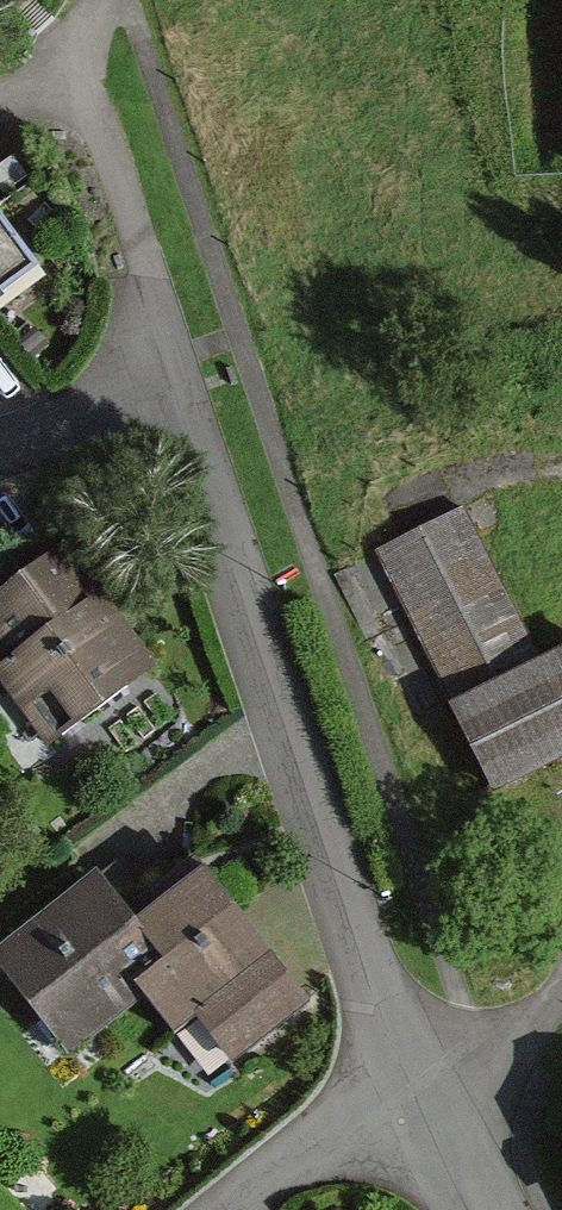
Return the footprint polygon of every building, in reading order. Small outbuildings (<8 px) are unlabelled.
[(37,274),(0,222),(0,301),(37,274)] [(533,663),(462,514),(338,572),(413,731),(449,714),(493,798),(561,762),(561,648),(533,663)] [(152,672),(62,557),(0,605),(0,629),(79,729),(152,672)] [(154,922),(113,869),(10,950),(88,1050),(160,994),(227,1080),(331,999),(227,865),(154,922)]
